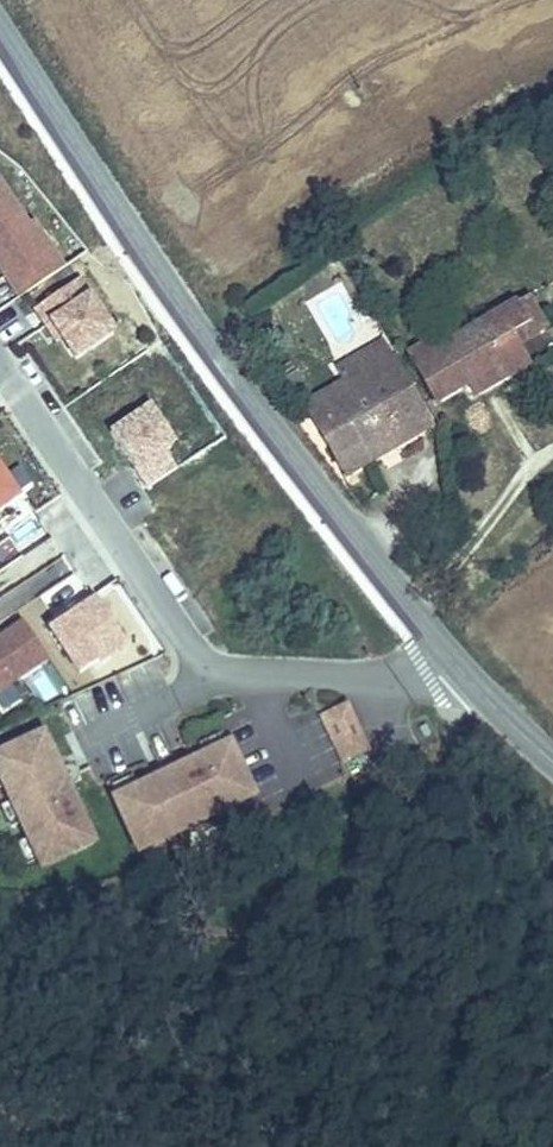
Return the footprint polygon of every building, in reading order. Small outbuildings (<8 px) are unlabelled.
[(0,188),(0,275),(18,302),(61,275),(31,228),(27,231),(0,188)] [(110,340),(76,286),(32,314),(43,331),(49,328),(59,344),(71,364),(110,340)] [(528,299),(544,324),(527,335),(535,346),(552,335),(552,302),(544,289),(528,299)] [(453,401),(481,384),(486,380),(480,369),(490,364),(502,386),(544,361),(535,346),(527,335),(544,324),(528,299),(453,344),(448,335),(422,350),(453,401)] [(59,344),(49,328),(43,331),(53,348),(59,344)] [(405,346),(308,405),(327,439),(343,432),(364,469),(450,418),(405,346)] [(486,380),(481,384),(488,396),(502,386),(490,364),(480,369),(486,380)] [(144,487),(183,462),(143,400),(104,425),(144,487)] [(0,489),(0,510),(10,504),(0,489)] [(38,669),(12,629),(0,637),(0,693),(38,669)] [(351,769),(331,724),(306,735),(326,780),(351,769)] [(59,833),(50,837),(21,772),(30,768),(20,745),(0,754),(0,844),(15,879),(69,856),(59,833)] [(119,866),(236,814),(212,760),(170,778),(175,789),(142,804),(137,793),(95,811),(119,866)] [(59,833),(30,768),(21,772),(50,837),(59,833)] [(142,804),(175,789),(170,778),(137,793),(142,804)]
